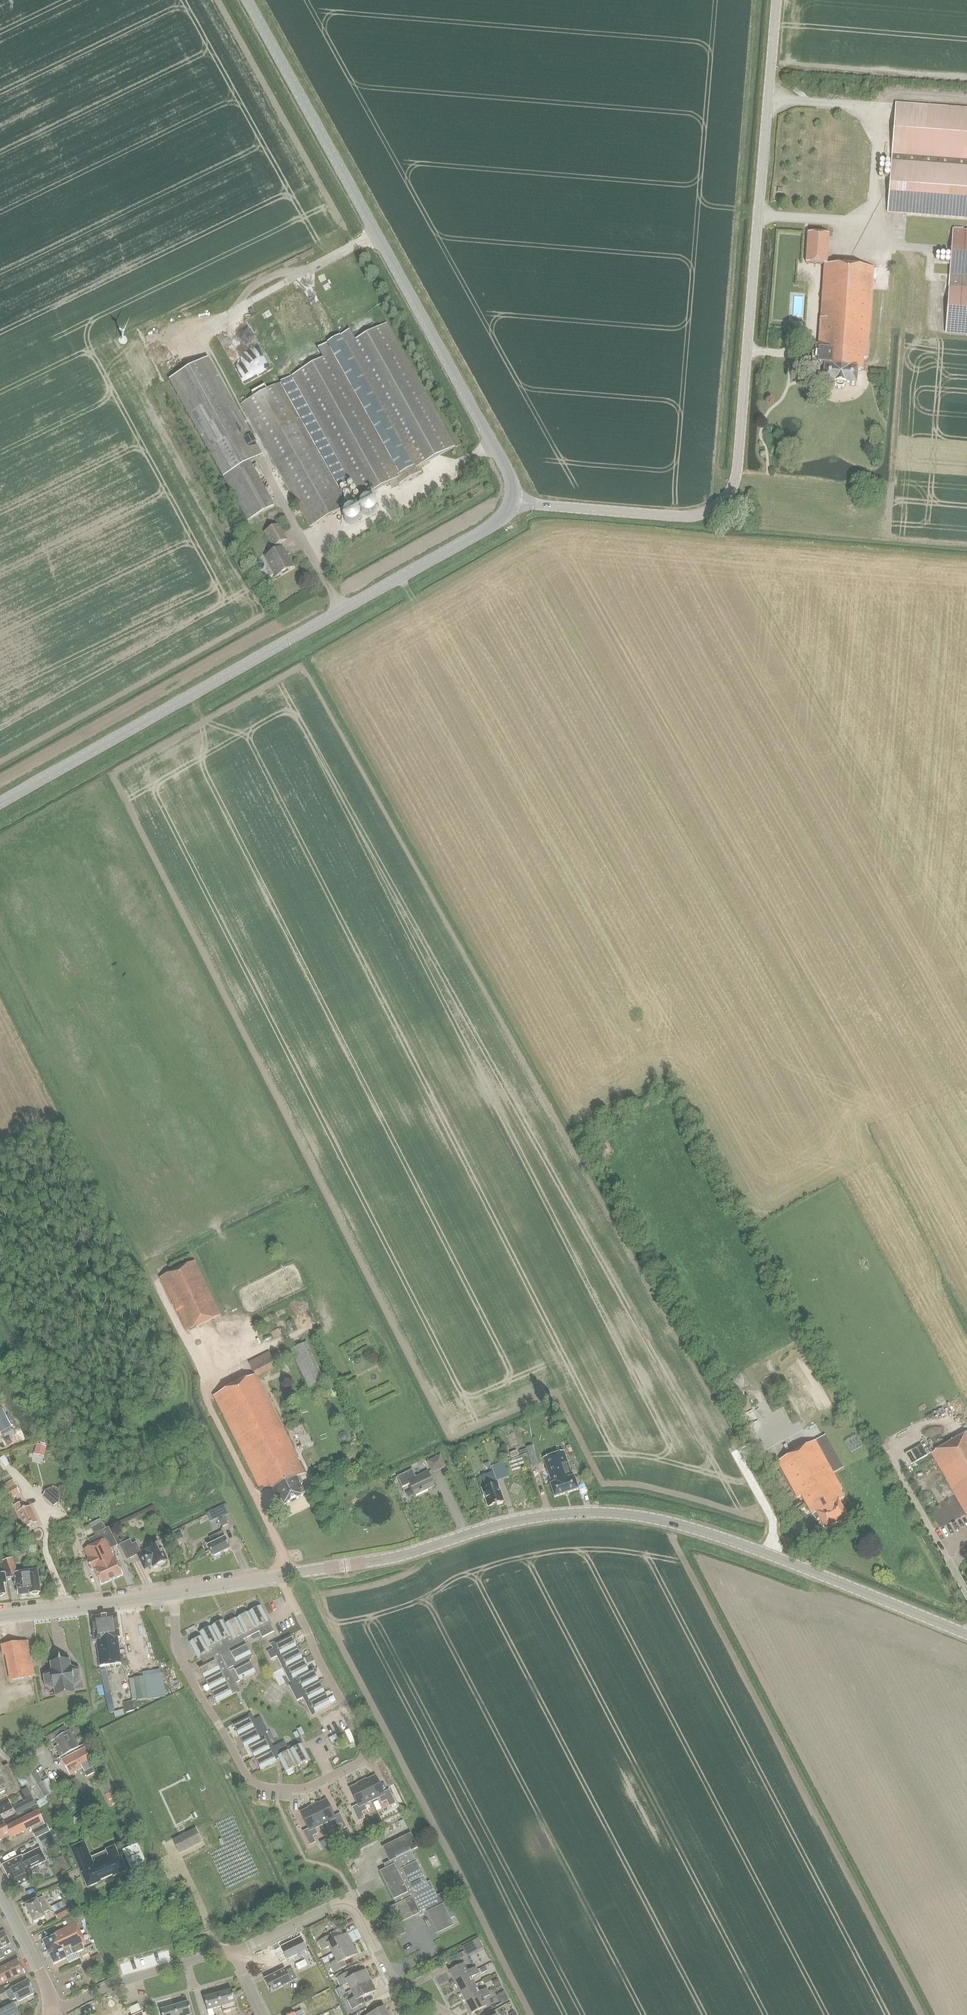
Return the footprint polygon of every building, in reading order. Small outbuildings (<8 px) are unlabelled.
[(896,105),(888,215),(966,221),(966,111),(896,105)] [(966,278),(966,233),(953,232),(950,277),(962,278),(966,278)] [(807,363),(813,364),(813,369),(823,370),(822,384),(833,385),(832,388),(836,390),(841,391),(844,388),(844,386),(855,387),(856,372),(860,372),(861,365),(865,365),(872,270),(826,266),(829,237),(808,235),(805,264),(823,266),(816,347),(814,347),(814,353),(807,353),(807,363)] [(946,332),(966,333),(966,279),(950,278),(949,291),(946,332)] [(323,360),(292,376),(361,500),(390,484),(397,480),(399,485),(422,473),(419,468),(455,448),(387,324),(356,342),(350,331),(341,336),(413,467),(399,475),(327,344),(317,349),(323,360)] [(341,336),(327,344),(399,475),(413,467),(341,336)] [(302,363),(304,369),(319,362),(316,356),(302,363)] [(269,361),(258,367),(261,374),(273,368),(269,361)] [(291,378),(280,384),(338,488),(350,482),(291,378)] [(280,384),(242,405),(249,418),(251,421),(310,527),(348,506),(338,488),(280,384)] [(251,463),(224,478),(248,522),(276,507),(251,463)] [(397,480),(390,484),(392,488),(399,485),(397,480)] [(359,508),(359,509),(359,510),(360,511),(360,512),(361,513),(362,514),(363,515),(364,515),(365,516),(366,516),(367,516),(368,516),(369,516),(370,516),(371,516),(372,515),(373,515),(373,514),(374,514),(374,513),(375,513),(375,512),(375,511),(376,510),(376,509),(376,508),(376,507),(376,506),(376,505),(375,504),(375,503),(374,503),(374,502),(373,502),(373,501),(372,501),(372,500),(371,500),(370,500),(369,499),(368,499),(367,499),(366,499),(365,500),(364,500),(363,501),(362,501),(361,502),(361,503),(360,504),(360,505),(359,506),(359,507),(359,508)] [(343,517),(343,518),(343,519),(344,520),(344,521),(345,522),(345,523),(346,523),(347,524),(348,524),(348,525),(349,525),(350,525),(351,525),(352,525),(353,525),(354,525),(355,525),(356,524),(357,523),(358,523),(358,522),(359,521),(359,520),(360,519),(360,518),(360,517),(360,516),(360,515),(360,514),(359,514),(359,513),(359,512),(358,512),(358,511),(357,510),(356,510),(355,509),(354,509),(353,509),(353,508),(352,508),(351,508),(350,508),(349,509),(348,509),(347,510),(346,510),(345,511),(345,512),(344,512),(344,513),(344,514),(343,514),(343,515),(343,516),(343,517)] [(282,548),(280,544),(287,540),(279,525),(265,533),(274,548),(276,551),(266,557),(277,577),(294,568),(282,547),(282,548)] [(187,1333),(222,1316),(196,1261),(160,1278),(187,1333)] [(309,1389),(325,1381),(307,1343),(291,1351),(309,1389)] [(282,1507),(305,1496),(301,1486),(303,1484),(300,1478),(306,1475),(299,1460),(300,1460),(261,1381),(264,1379),(263,1376),(278,1369),(270,1353),(250,1363),(257,1376),(214,1397),(260,1489),(274,1491),(282,1507)] [(12,1428),(9,1423),(6,1416),(3,1410),(0,1411),(0,1434),(12,1428)] [(931,1453),(966,1517),(966,1433),(931,1453)] [(838,1501),(844,1498),(840,1492),(842,1491),(832,1474),(843,1468),(824,1435),(778,1462),(798,1498),(801,1496),(812,1516),(813,1515),(816,1521),(819,1519),(826,1530),(848,1518),(838,1501)] [(858,1435),(846,1440),(852,1452),(864,1446),(858,1435)] [(41,1445),(37,1444),(35,1454),(44,1457),(47,1447),(45,1446),(46,1444),(41,1443),(41,1445)] [(921,1445),(905,1454),(912,1464),(927,1455),(921,1445)] [(555,1455),(544,1458),(553,1484),(550,1485),(555,1498),(569,1493),(579,1490),(574,1476),(572,1477),(566,1458),(564,1452),(555,1455)] [(433,1474),(446,1467),(441,1456),(427,1462),(433,1474)] [(492,1468),(494,1473),(482,1477),(486,1488),(483,1489),(489,1507),(504,1502),(497,1482),(509,1477),(504,1462),(492,1468)] [(403,1475),(398,1477),(403,1487),(409,1484),(408,1482),(409,1481),(416,1496),(436,1486),(428,1471),(415,1477),(412,1470),(403,1475)] [(12,1480),(4,1485),(7,1491),(15,1486),(12,1480)] [(7,1491),(11,1499),(20,1494),(15,1486),(7,1491)] [(45,1492),(44,1493),(45,1494),(57,1503),(58,1505),(59,1504),(60,1501),(61,1498),(61,1497),(60,1496),(59,1494),(58,1492),(58,1491),(57,1490),(56,1490),(52,1489),(50,1489),(45,1492)] [(25,1509),(22,1503),(16,1506),(27,1528),(38,1522),(30,1507),(25,1509)] [(228,1524),(221,1508),(213,1512),(216,1518),(218,1517),(222,1527),(228,1524)] [(78,1517),(70,1520),(72,1525),(80,1522),(78,1517)] [(93,1546),(85,1550),(90,1560),(88,1561),(92,1570),(95,1569),(102,1585),(123,1576),(110,1547),(116,1544),(108,1527),(107,1526),(105,1527),(101,1520),(91,1524),(96,1534),(97,1537),(90,1540),(93,1546)] [(231,1549),(223,1532),(210,1538),(213,1544),(209,1546),(214,1558),(231,1549)] [(130,1541),(120,1546),(127,1560),(138,1555),(145,1570),(152,1567),(153,1566),(158,1564),(158,1566),(159,1566),(161,1567),(165,1565),(167,1562),(168,1561),(159,1544),(142,1553),(137,1543),(132,1545),(130,1541)] [(0,1564),(0,1566),(4,1575),(7,1579),(16,1578),(16,1583),(15,1584),(16,1587),(18,1586),(19,1597),(31,1595),(34,1597),(39,1596),(41,1594),(39,1571),(30,1572),(22,1573),(19,1574),(13,1559),(0,1564)] [(263,1638),(274,1632),(261,1607),(226,1625),(223,1620),(200,1632),(202,1637),(190,1643),(198,1659),(203,1656),(206,1663),(199,1667),(218,1703),(237,1693),(241,1691),(237,1684),(257,1673),(251,1663),(254,1656),(245,1639),(260,1632),(263,1638)] [(116,1615),(105,1617),(111,1665),(122,1664),(119,1639),(120,1638),(121,1637),(118,1615),(117,1614),(116,1615)] [(92,1618),(95,1641),(96,1641),(97,1641),(101,1667),(111,1665),(105,1617),(94,1618),(93,1617),(92,1618)] [(272,1649),(266,1653),(271,1660),(276,1657),(291,1685),(289,1686),(298,1701),(303,1698),(312,1715),(316,1713),(331,1704),(313,1668),(309,1670),(291,1635),(274,1644),(270,1646),(272,1649)] [(29,1641),(2,1646),(4,1656),(7,1656),(11,1681),(35,1677),(29,1641)] [(54,1663),(50,1663),(52,1670),(44,1677),(46,1687),(55,1691),(56,1698),(76,1694),(75,1688),(83,1682),(82,1671),(72,1667),(71,1660),(67,1661),(66,1655),(53,1657),(54,1663)] [(149,1699),(145,1676),(134,1678),(134,1679),(130,1680),(133,1700),(137,1699),(137,1701),(149,1699)] [(110,1693),(105,1694),(107,1702),(108,1708),(109,1713),(114,1713),(114,1712),(110,1693)] [(132,1701),(123,1704),(126,1713),(135,1711),(132,1701)] [(114,1712),(114,1713),(115,1718),(125,1715),(123,1710),(114,1712)] [(248,1716),(233,1724),(245,1749),(248,1747),(260,1770),(280,1760),(286,1773),(310,1760),(302,1744),(302,1745),(300,1741),(288,1747),(285,1741),(273,1747),(266,1733),(268,1732),(260,1717),(255,1720),(252,1715),(248,1717),(248,1716)] [(54,1733),(45,1738),(48,1744),(54,1740),(58,1746),(58,1745),(59,1746),(59,1747),(60,1747),(64,1755),(65,1756),(79,1748),(70,1732),(68,1733),(64,1727),(54,1733)] [(88,1734),(83,1736),(87,1743),(92,1741),(88,1734)] [(86,1748),(62,1760),(70,1775),(83,1768),(85,1772),(87,1777),(94,1773),(92,1769),(93,1768),(90,1762),(92,1761),(86,1748)] [(21,1791),(9,1765),(4,1767),(0,1759),(0,1801),(21,1791)] [(384,1793),(383,1792),(376,1776),(363,1783),(372,1802),(379,1798),(382,1804),(387,1801),(390,1807),(396,1804),(390,1790),(384,1793)] [(39,1777),(28,1783),(40,1801),(45,1798),(46,1797),(50,1795),(43,1783),(43,1782),(39,1777)] [(76,1778),(67,1784),(79,1801),(88,1795),(76,1778)] [(359,1822),(365,1819),(363,1813),(368,1811),(365,1805),(372,1802),(363,1783),(350,1789),(358,1806),(352,1808),(359,1822)] [(27,1788),(19,1793),(24,1802),(32,1797),(27,1788)] [(113,1792),(105,1795),(110,1806),(118,1803),(113,1792)] [(32,1798),(13,1807),(17,1815),(36,1806),(32,1798)] [(40,1801),(37,1803),(40,1809),(48,1804),(45,1798),(40,1801)] [(12,1809),(7,1800),(0,1804),(0,1815),(12,1809)] [(335,1817),(334,1816),(327,1800),(314,1807),(323,1826),(330,1822),(333,1828),(338,1825),(341,1831),(347,1828),(340,1814),(335,1817)] [(310,1846),(316,1843),(314,1837),(319,1834),(316,1829),(323,1826),(314,1807),(301,1813),(309,1829),(303,1832),(310,1846)] [(75,1817),(75,1818),(78,1823),(80,1822),(88,1817),(85,1811),(75,1817)] [(44,1822),(39,1812),(7,1827),(4,1823),(0,1825),(0,1841),(11,1835),(12,1837),(31,1828),(44,1822)] [(44,1822),(31,1828),(32,1831),(45,1825),(44,1822)] [(45,1825),(32,1831),(36,1839),(38,1838),(44,1836),(48,1845),(50,1844),(57,1841),(53,1831),(50,1832),(46,1824),(45,1825)] [(348,1830),(341,1833),(344,1839),(351,1836),(348,1830)] [(180,1854),(202,1843),(196,1831),(174,1841),(180,1854)] [(436,1933),(451,1925),(448,1920),(441,1905),(447,1901),(443,1892),(436,1895),(430,1881),(426,1883),(411,1851),(418,1847),(411,1834),(382,1848),(389,1862),(386,1863),(388,1867),(378,1872),(393,1900),(396,1906),(392,1908),(401,1927),(393,1931),(396,1938),(406,1933),(400,1922),(424,1910),(436,1933)] [(71,1849),(88,1889),(102,1883),(101,1881),(113,1876),(114,1877),(128,1872),(122,1857),(120,1858),(115,1847),(106,1851),(107,1852),(92,1858),(85,1843),(71,1849)] [(138,1845),(123,1851),(131,1870),(146,1864),(138,1845)] [(47,1862),(41,1848),(3,1866),(15,1890),(34,1880),(29,1871),(47,1862)] [(43,1897),(37,1900),(26,1905),(34,1923),(46,1917),(44,1914),(50,1911),(43,1897)] [(448,1901),(441,1905),(448,1920),(456,1916),(448,1901)] [(74,1903),(54,1913),(58,1921),(78,1912),(74,1903)] [(57,1936),(43,1942),(54,1965),(67,1958),(67,1957),(78,1952),(87,1948),(76,1925),(69,1928),(56,1934),(57,1936)] [(6,1957),(2,1949),(11,1944),(4,1931),(0,1934),(0,1960),(6,1957)] [(333,1954),(352,1944),(347,1934),(333,1941),(330,1936),(318,1942),(322,1951),(329,1947),(333,1954)] [(282,1947),(287,1959),(307,1950),(301,1937),(282,1947)] [(479,1953),(487,1950),(483,1941),(476,1943),(479,1953)] [(470,1943),(461,1948),(463,1950),(465,1955),(473,1951),(471,1946),(470,1943)] [(336,1961),(329,1964),(334,1973),(344,1968),(341,1963),(344,1962),(357,1955),(352,1944),(333,1954),(336,1961)] [(78,1952),(67,1957),(67,1958),(70,1963),(81,1958),(78,1952)] [(0,1969),(0,1986),(26,1973),(19,1960),(0,1969)] [(455,1982),(477,1970),(476,1967),(468,1971),(464,1964),(449,1972),(455,1982)] [(287,1971),(286,1969),(265,1980),(272,1992),(298,1979),(293,1969),(287,1971)] [(347,1974),(337,1979),(341,1987),(341,1988),(342,1987),(348,1984),(351,1991),(371,1981),(365,1970),(351,1977),(349,1978),(347,1974)] [(460,1993),(475,1985),(472,1977),(479,1973),(477,1970),(455,1982),(460,1993)] [(498,1979),(492,1982),(495,1988),(501,1985),(498,1979)] [(12,1989),(6,1992),(11,2002),(17,1999),(19,2002),(34,1995),(28,1981),(12,1989)] [(355,1998),(348,2001),(352,2010),(362,2005),(359,1999),(362,1998),(376,1991),(371,1981),(351,1991),(355,1998)] [(466,2004),(488,1991),(487,1988),(479,1992),(475,1985),(460,1993),(466,2004)] [(224,2013),(233,2011),(238,2009),(233,1991),(219,1995),(222,2007),(224,2013)] [(483,1999),(490,1995),(488,1991),(466,2004),(471,2014),(487,2007),(483,1999)] [(222,2007),(219,1995),(205,1998),(209,2014),(215,2014),(213,2009),(222,2007)] [(175,2007),(178,2014),(193,2014),(189,2003),(175,2007)] [(0,2011),(0,2014),(20,2014),(15,2004),(0,2011)] [(161,2011),(163,2014),(178,2014),(175,2007),(161,2011)] [(384,2007),(368,2014),(388,2014),(384,2007)]
